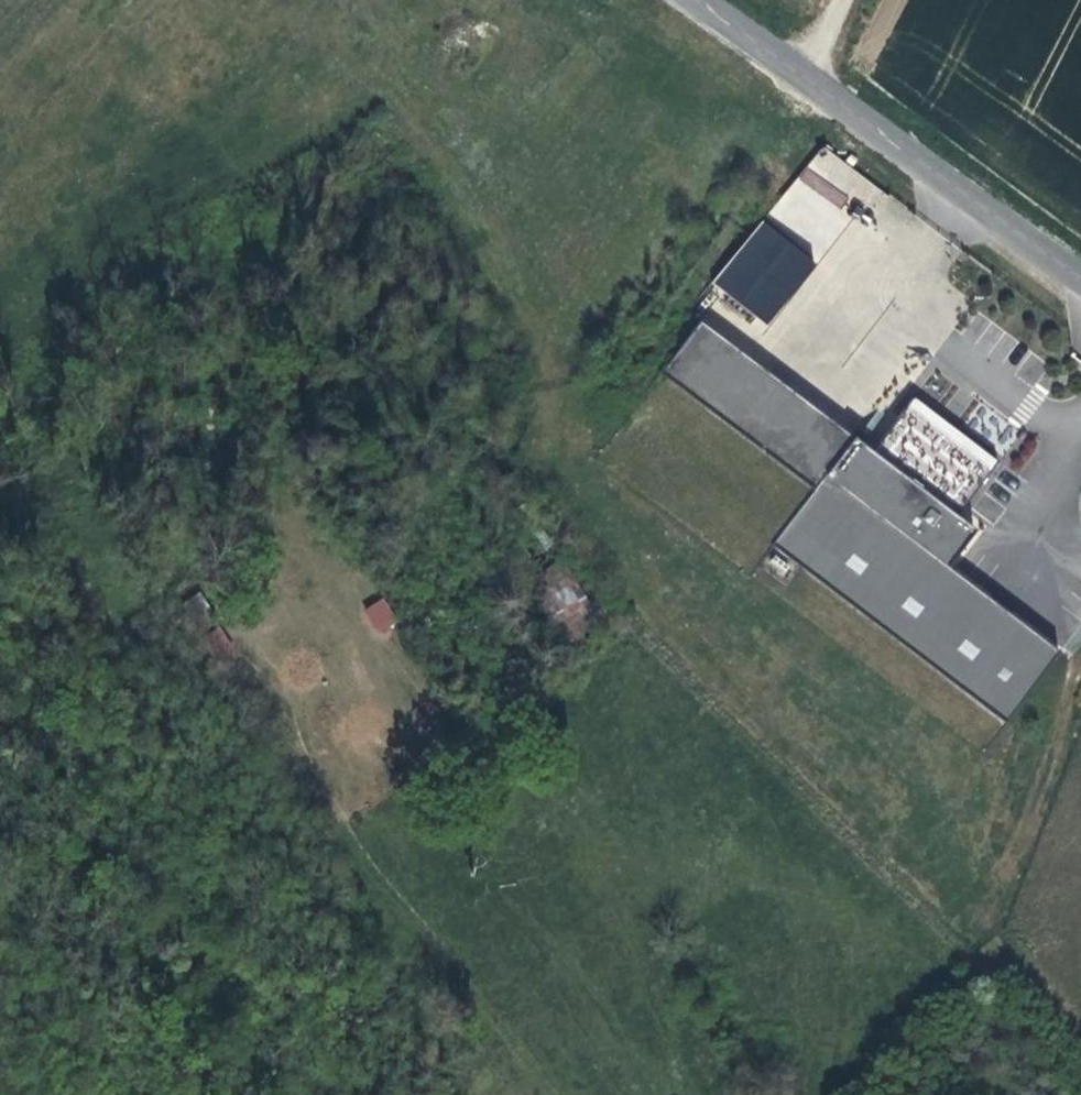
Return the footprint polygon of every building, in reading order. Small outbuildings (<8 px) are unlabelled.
[(800,176),(835,206),(860,177),(824,147),(800,176)] [(819,264),(764,220),(715,280),(769,325),(819,264)] [(973,751),(1054,653),(943,562),(971,528),(952,513),(996,459),(912,391),(869,445),(701,307),(594,440),(973,751)] [(591,616),(567,576),(545,589),(568,630),(591,616)] [(215,615),(202,593),(181,605),(195,628),(215,615)] [(398,620),(385,598),(364,610),(378,633),(398,620)] [(218,662),(235,651),(219,626),(201,637),(218,662)]
